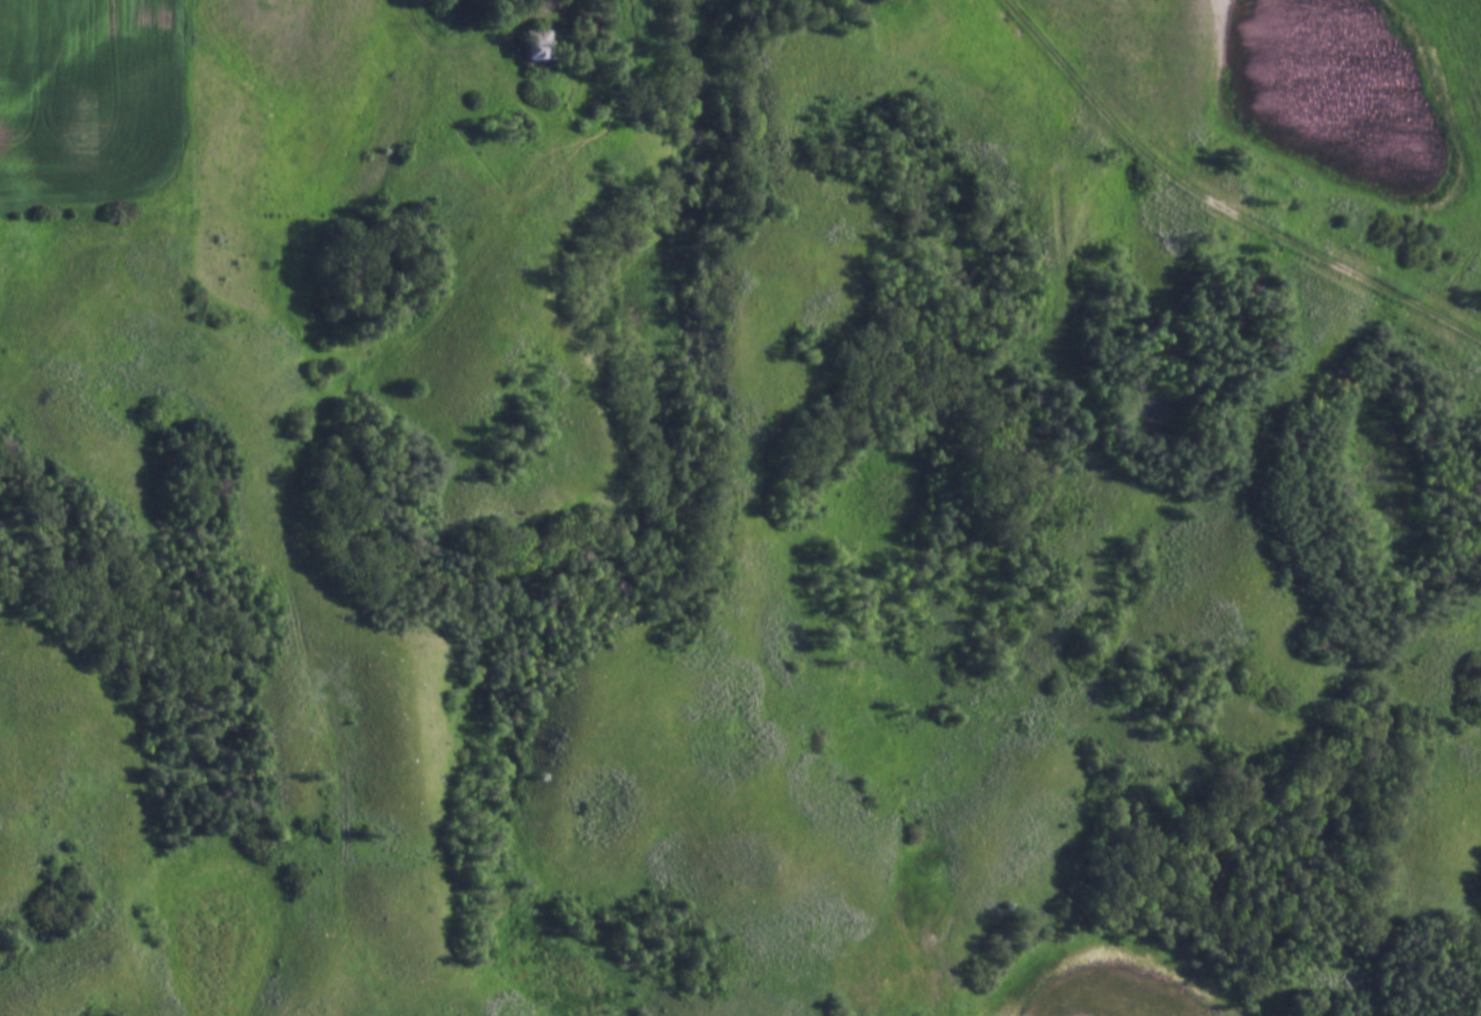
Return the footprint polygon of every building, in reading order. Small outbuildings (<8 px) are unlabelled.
[(529,62),(553,62),(553,29),(529,29),(529,62)]
